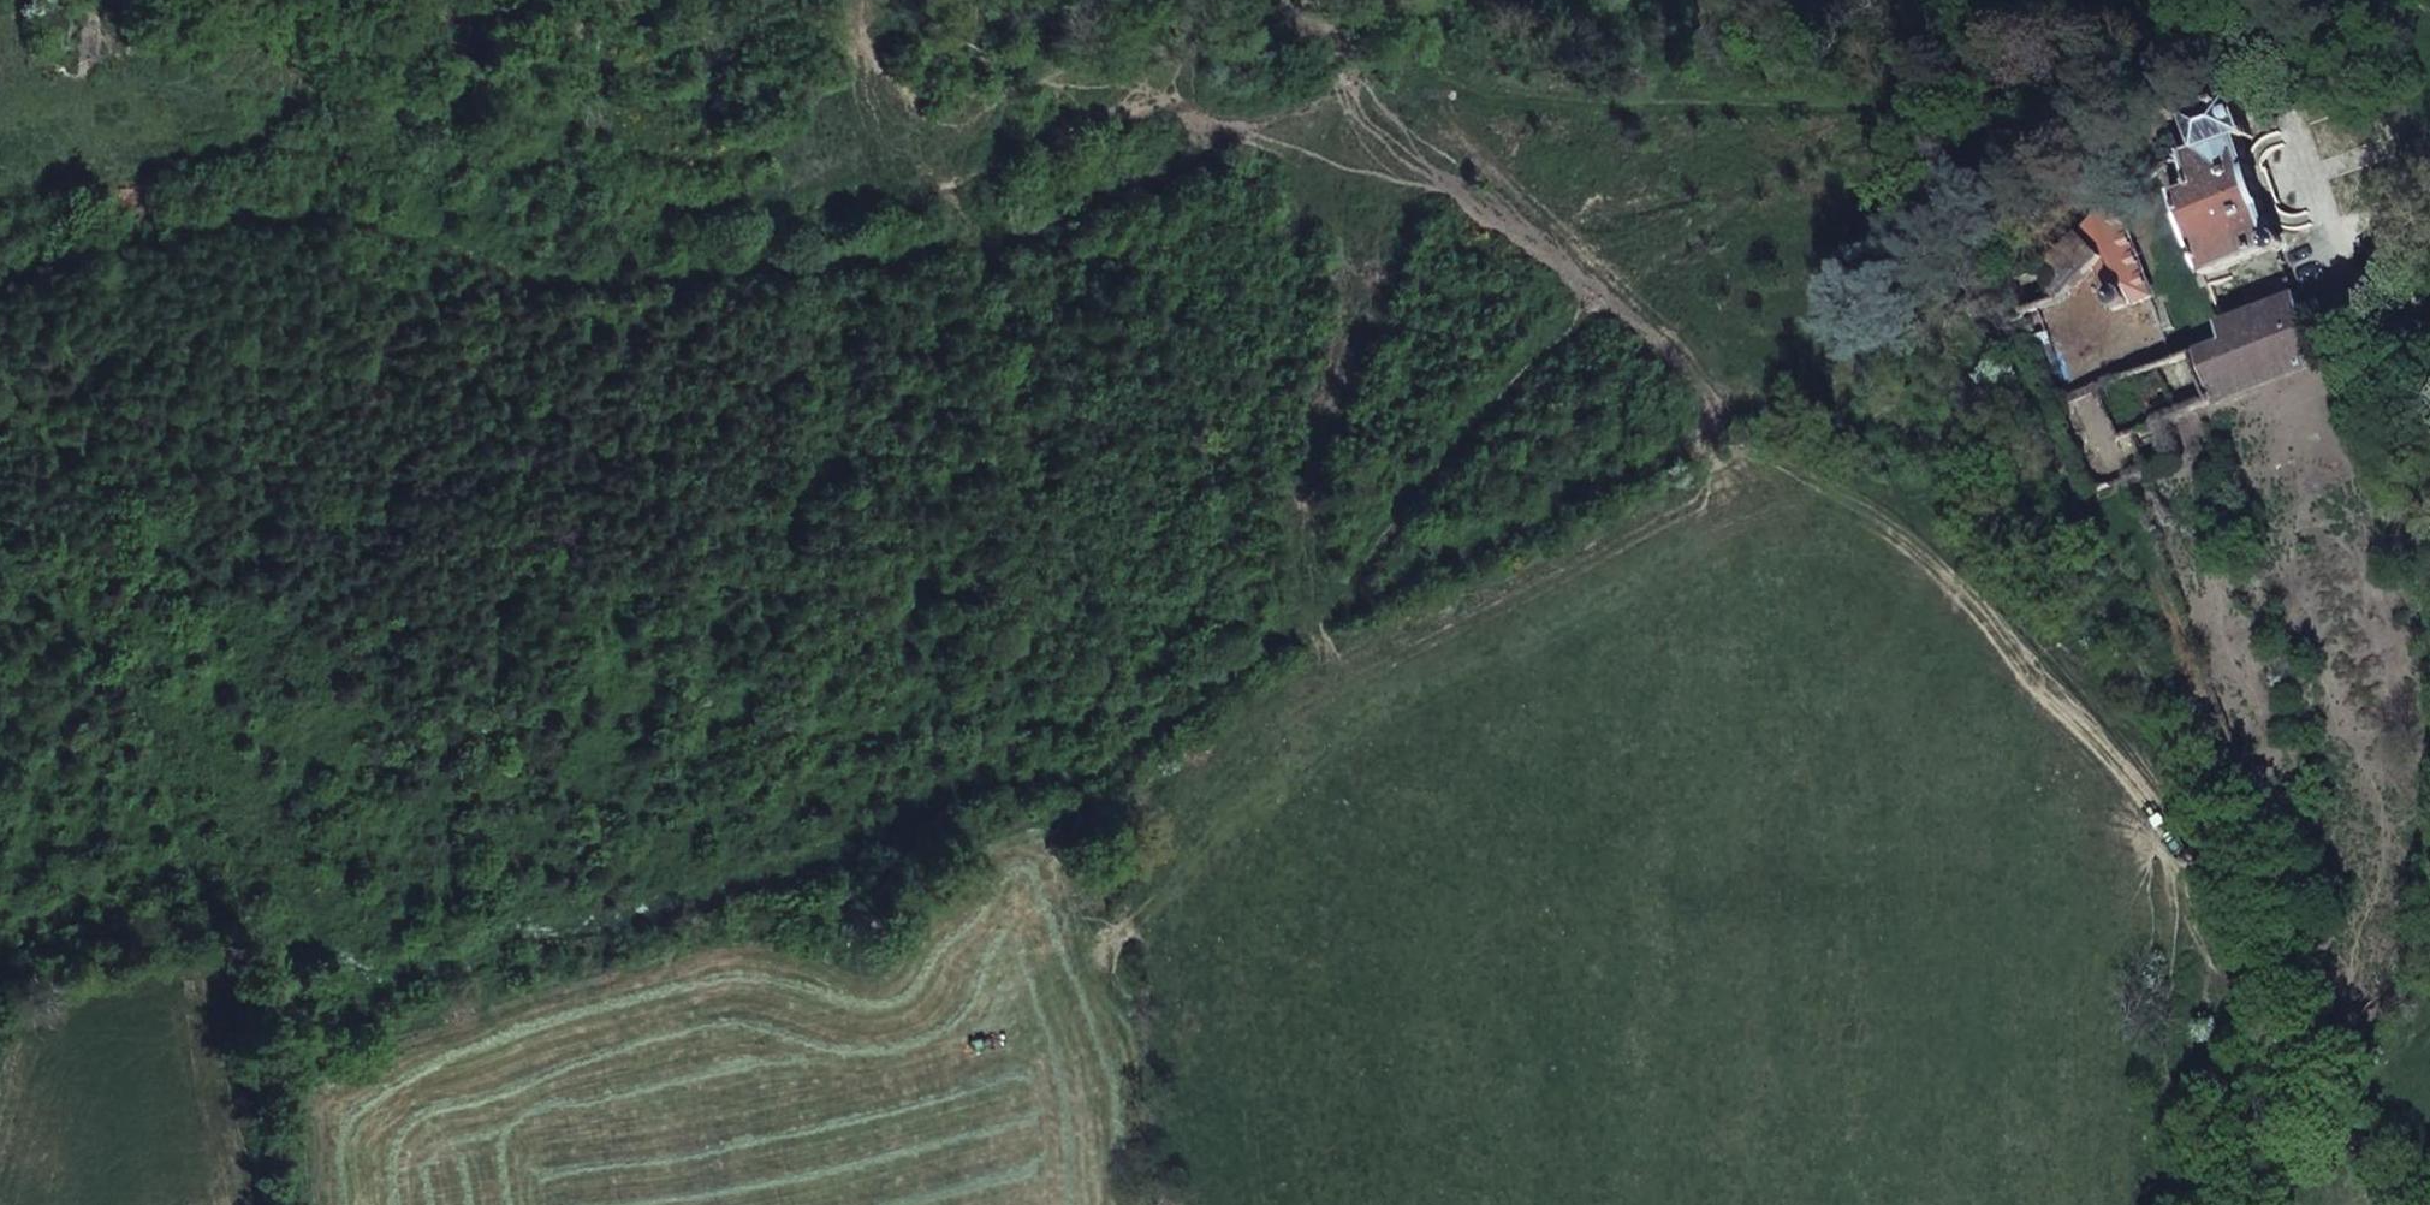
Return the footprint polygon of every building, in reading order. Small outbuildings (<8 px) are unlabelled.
[(2173,181),(2206,276),(2281,250),(2269,214),(2279,211),(2261,160),(2251,163),(2243,141),(2253,137),(2240,102),(2192,117),(2203,148),(2176,165),(2181,178),(2173,181)] [(2098,265),(2114,312),(2131,305),(2130,302),(2150,295),(2119,206),(2052,263),(2058,287),(2051,293),(2060,302),(2098,265)] [(2296,299),(2219,326),(2225,343),(2241,392),(2319,364),(2317,358),(2296,299)] [(2024,315),(2032,338),(2052,332),(2044,308),(2024,315)] [(2169,466),(2163,421),(2241,392),(2225,343),(2096,390),(2116,440),(2133,433),(2143,475),(2169,466)] [(2055,404),(2076,456),(2116,440),(2096,390),(2055,404)] [(2116,440),(2127,481),(2143,475),(2133,433),(2116,440)]
